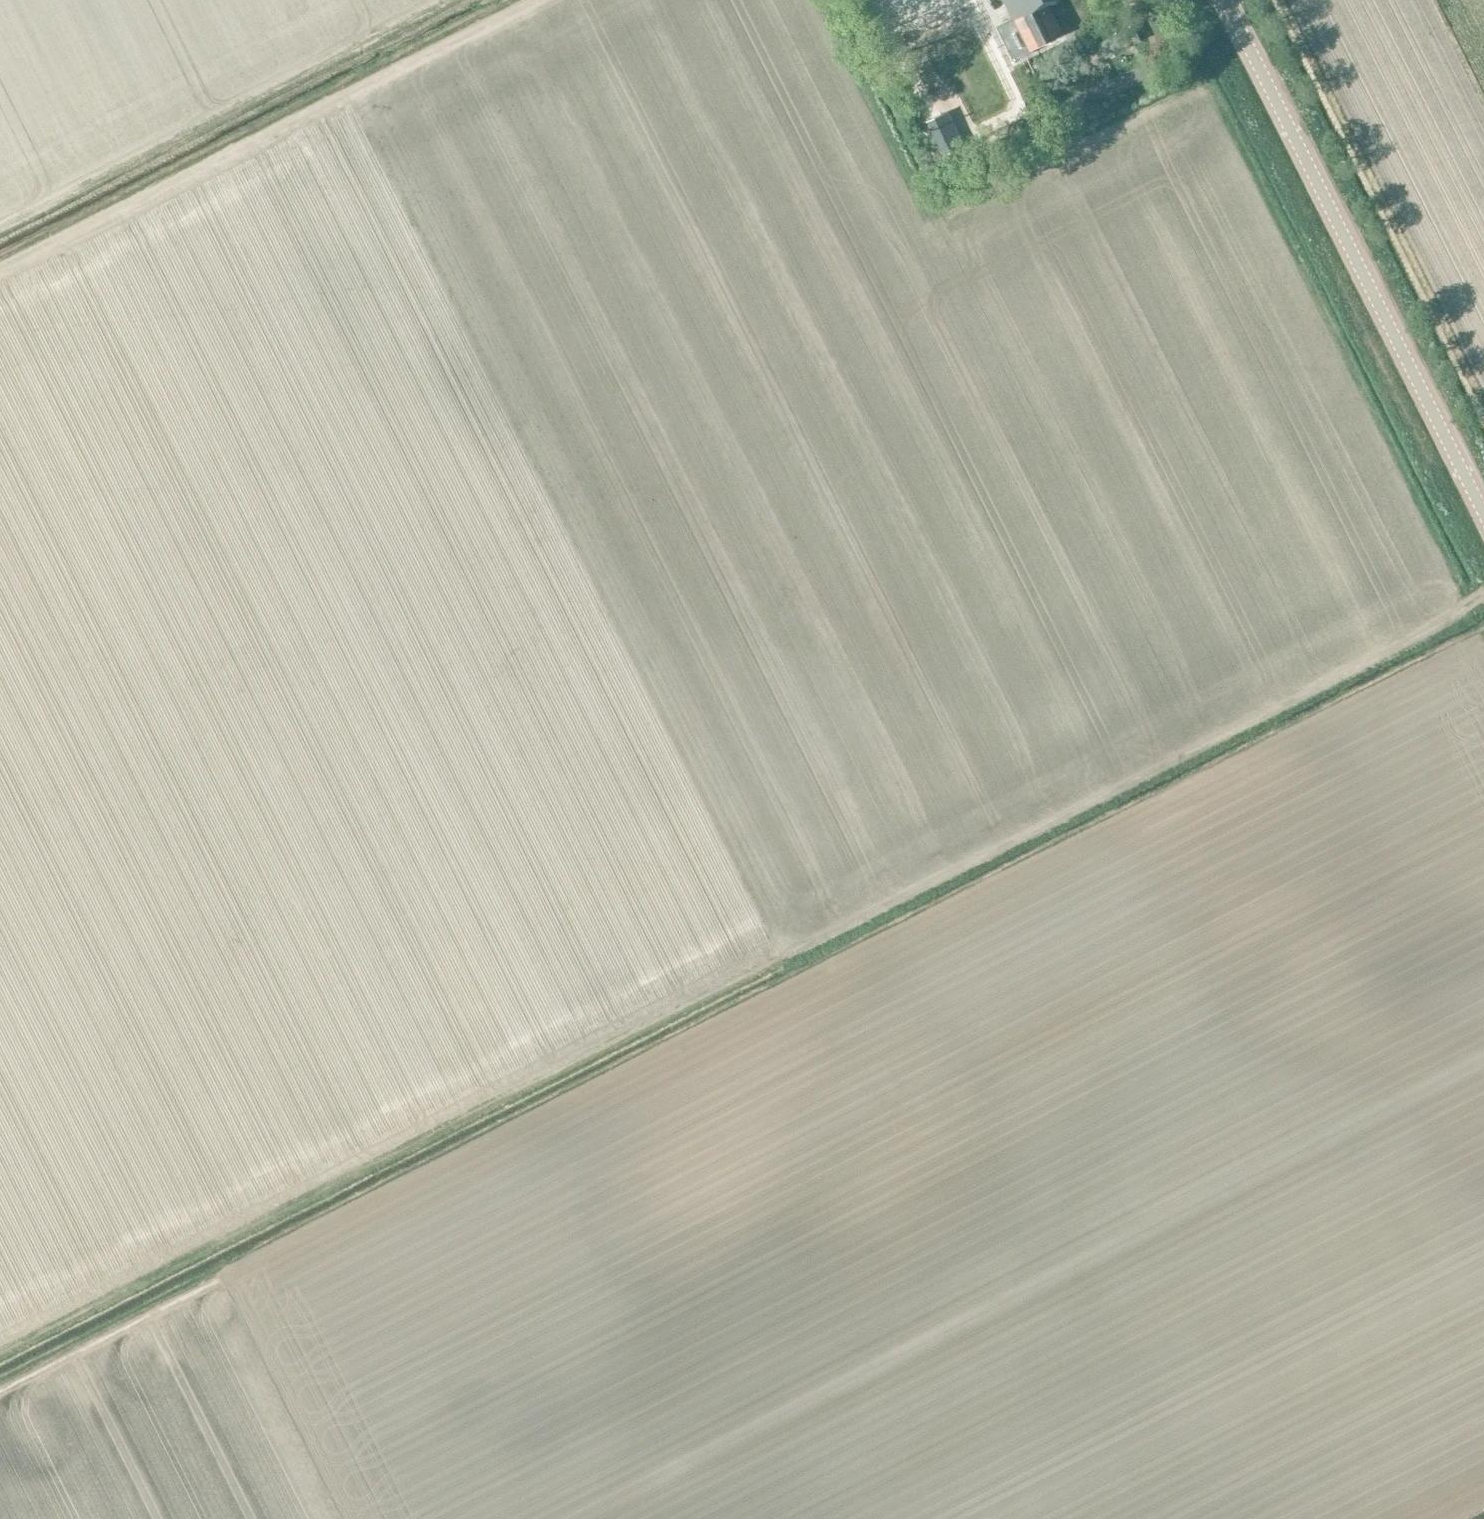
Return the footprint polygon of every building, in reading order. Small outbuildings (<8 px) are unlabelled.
[(1032,49),(1061,34),(1045,1),(1048,0),(1001,0),(1011,20),(1016,18),(1032,49)]
